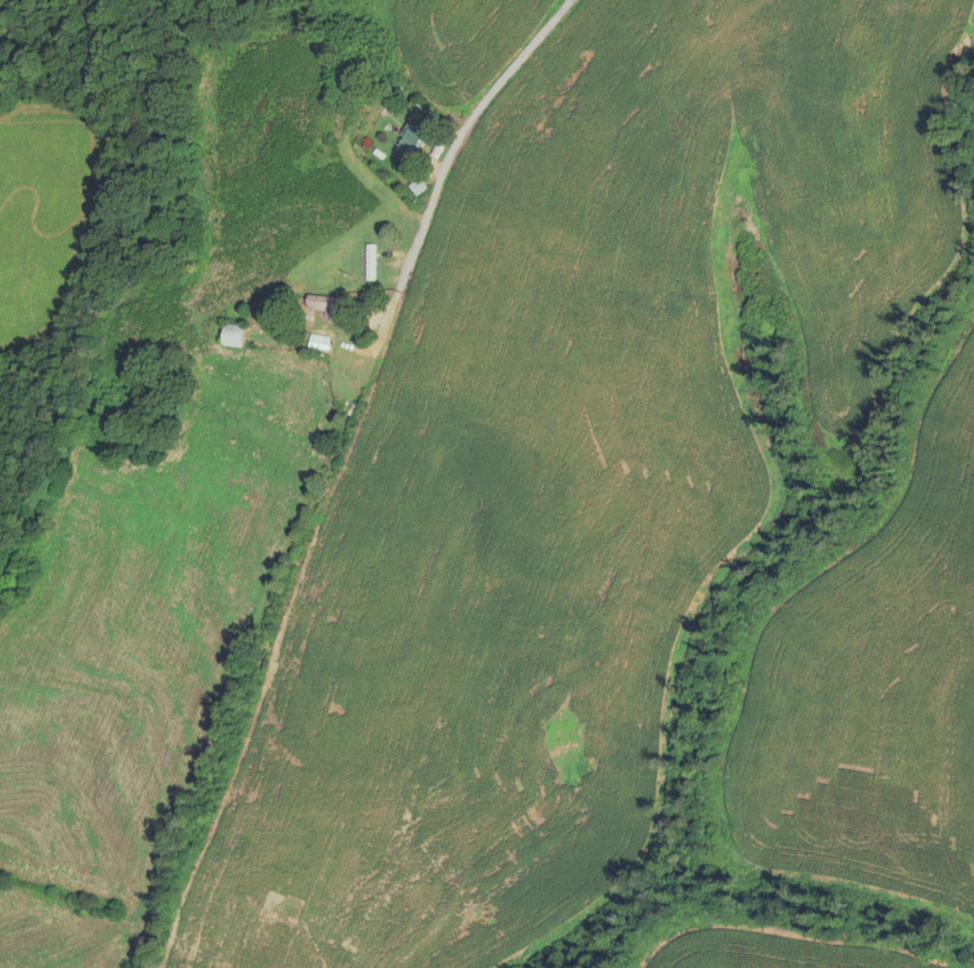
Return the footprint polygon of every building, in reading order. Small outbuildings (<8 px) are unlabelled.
[(397,148),(412,158),(428,134),(412,124),(397,148)] [(310,310),(327,310),(327,321),(343,321),(343,296),(310,296),(310,310)] [(246,324),(225,324),(225,346),(246,346),(246,324)]
